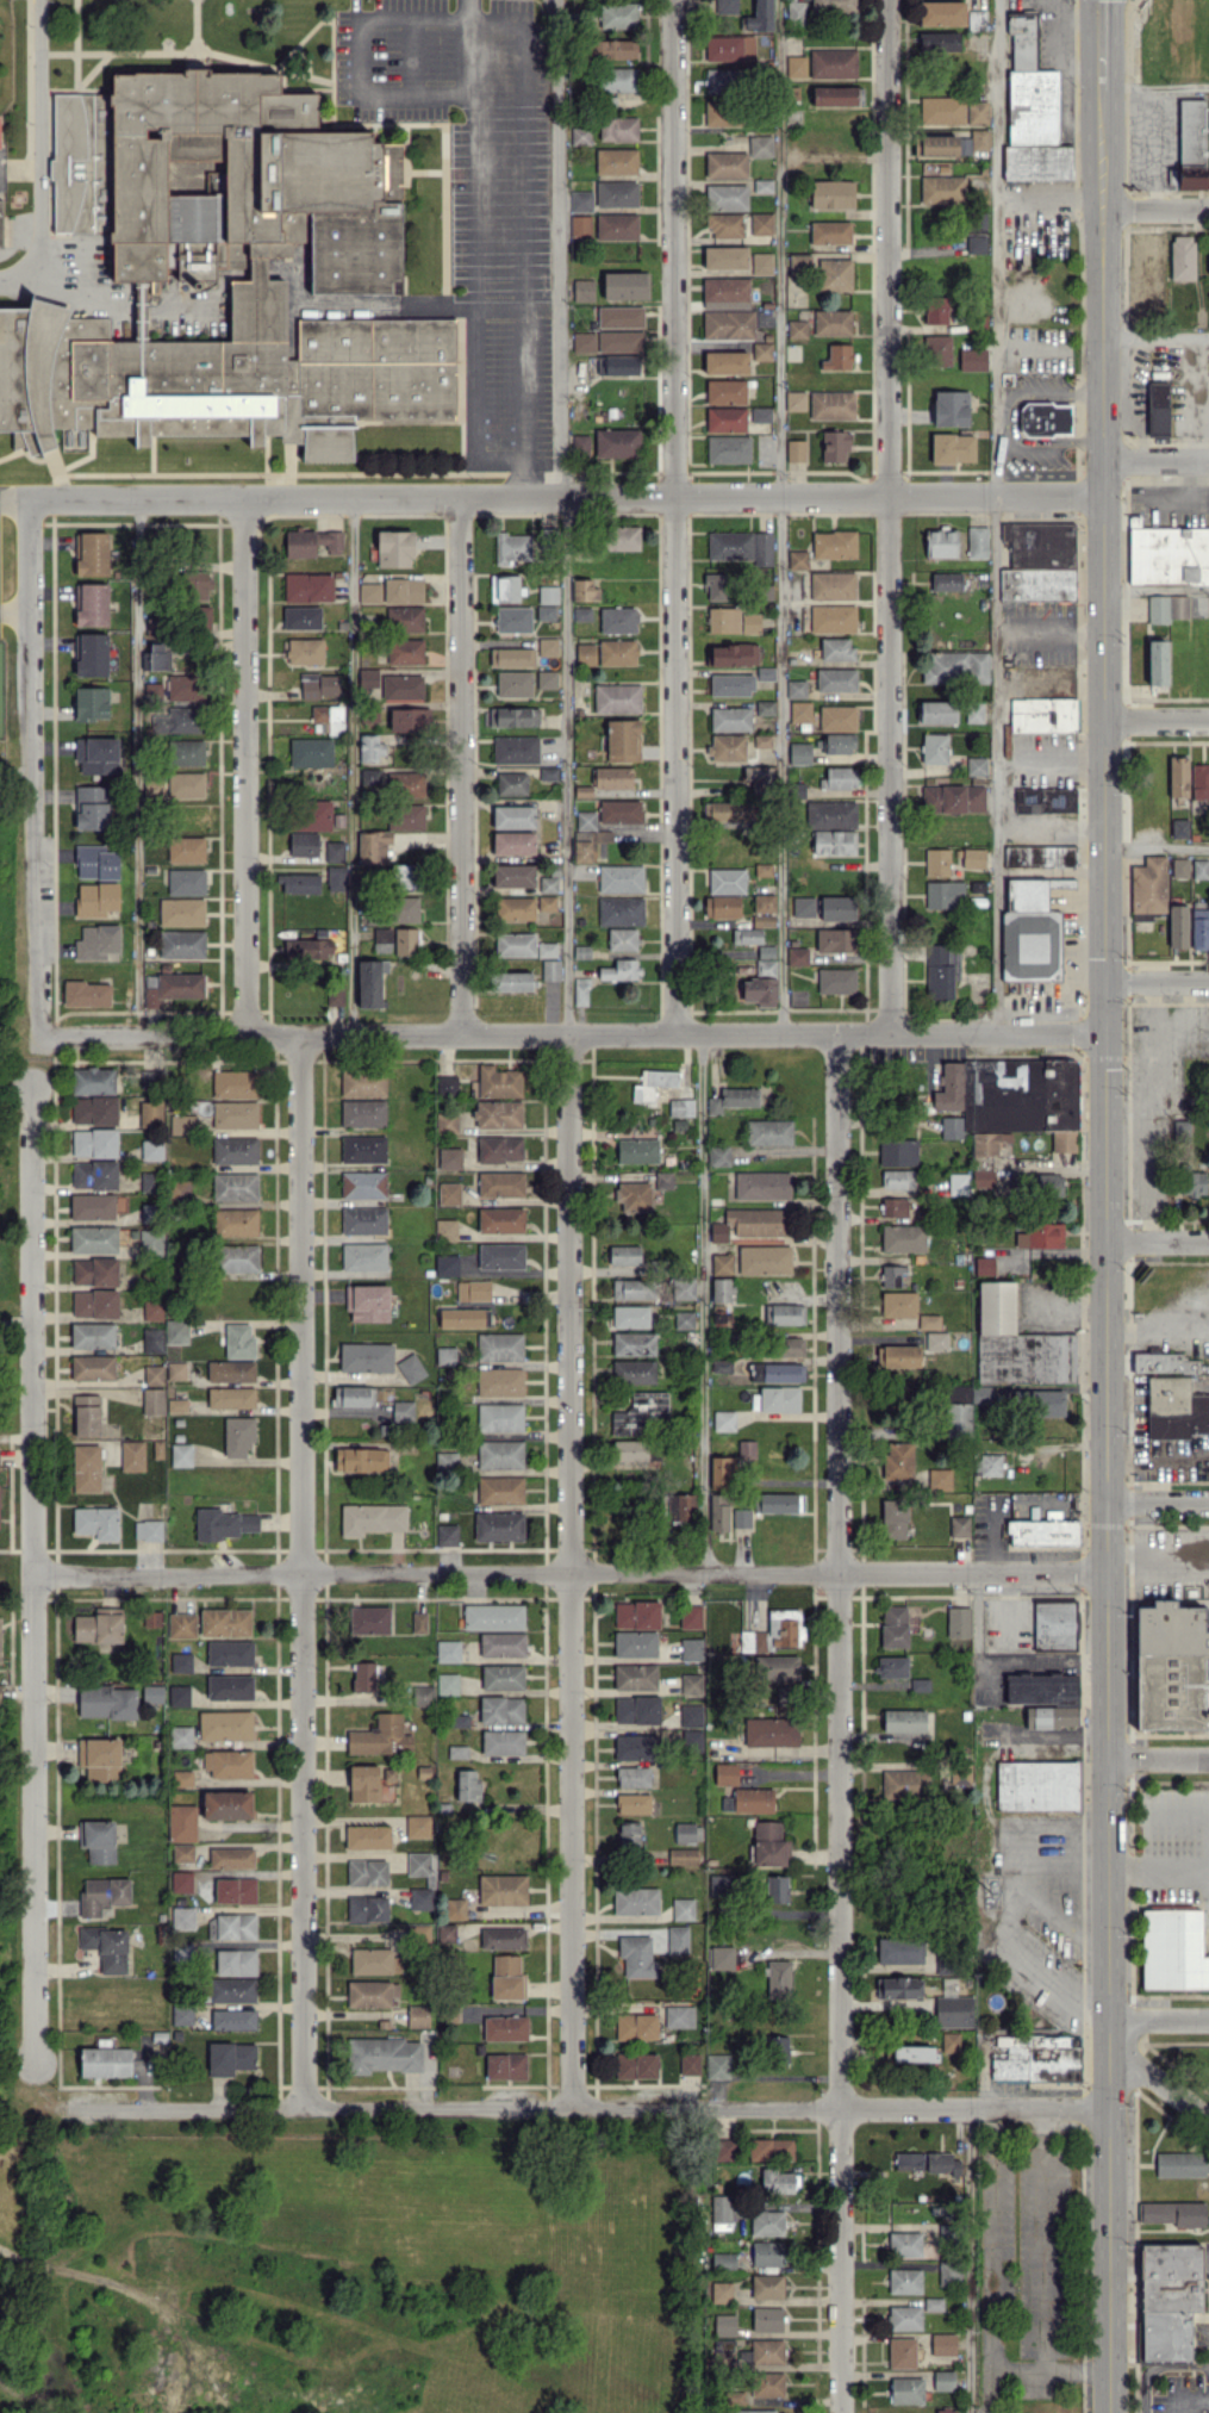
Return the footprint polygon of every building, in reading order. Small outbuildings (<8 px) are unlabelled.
[(737,0),(716,0),(716,13),(738,13),(737,0)] [(772,0),(753,0),(753,16),(744,16),(745,30),(773,30),(772,0)] [(805,1),(787,0),(787,23),(804,24),(805,1)] [(811,14),(857,13),(857,0),(810,0),(811,14)] [(965,2),(919,1),(918,26),(965,26),(965,2)] [(599,28),(637,29),(637,2),(600,2),(599,28)] [(986,11),(968,10),(967,29),(985,29),(986,11)] [(1006,179),(1072,179),(1072,146),(1057,146),(1057,70),(1035,70),(1036,12),(1008,12),(1008,71),(1006,71),(1006,179)] [(918,32),(918,57),(959,57),(959,32),(918,32)] [(706,61),(754,59),(754,35),(706,36),(706,61)] [(637,58),(636,39),(592,40),(593,59),(637,58)] [(856,49),(810,49),(809,77),(856,78),(856,49)] [(786,77),(806,76),(806,56),(785,56),(786,77)] [(636,91),(636,67),(600,68),(600,92),(636,91)] [(705,69),(705,93),(740,92),(739,68),(705,69)] [(33,430),(0,431),(0,307),(25,307),(29,296),(70,307),(64,318),(107,318),(107,340),(230,338),(229,280),(249,280),(248,266),(216,266),(216,279),(179,278),(179,266),(166,266),(166,278),(111,279),(111,230),(55,231),(54,93),(75,93),(112,93),(112,73),(278,71),(278,92),(317,92),(317,130),(381,130),(380,199),(400,200),(401,294),(310,293),(310,240),(300,240),(289,240),(291,256),(267,256),(267,278),(285,278),(285,357),(298,357),(298,319),(454,318),(455,416),(351,417),(351,458),(303,458),(303,440),(283,440),(283,434),(95,435),(95,427),(50,427),(52,435),(55,444),(39,452),(35,440),(33,430)] [(862,86),(812,86),(812,105),(862,105),(862,86)] [(920,124),(963,124),(963,96),(919,97),(920,124)] [(1205,99),(1178,99),(1177,189),(1204,189),(1205,99)] [(987,100),(966,101),(967,124),(988,124),(987,100)] [(705,125),(738,126),(739,102),(706,101),(705,125)] [(637,117),(599,117),(599,141),(638,141),(637,117)] [(590,127),(570,127),(571,145),(591,144),(590,127)] [(988,129),(971,129),(970,150),(988,150),(988,129)] [(772,156),(771,135),(749,136),(749,157),(772,156)] [(958,136),(914,135),(914,156),(957,157),(958,136)] [(595,174),(637,174),(637,149),(596,148),(595,174)] [(747,177),(747,151),(705,152),(705,177),(747,177)] [(965,176),(921,175),(920,203),(965,204),(965,176)] [(773,179),(754,179),(754,191),(772,192),(773,179)] [(811,209),(854,208),(854,180),(810,181),(811,209)] [(637,181),(596,181),(596,207),(637,207),(637,181)] [(748,210),(747,184),(707,185),(707,210),(748,210)] [(592,190),(570,191),(571,212),(592,212),(592,190)] [(987,213),(966,212),(965,234),(986,235),(987,213)] [(637,213),(596,214),(597,240),(638,239),(637,213)] [(742,213),(706,214),(706,229),(712,229),(712,238),(742,237),(742,213)] [(750,213),(750,235),(772,234),(771,213),(750,213)] [(590,215),(569,215),(570,240),(591,240),(590,215)] [(851,243),(850,220),(810,222),(811,244),(851,243)] [(966,236),(966,253),(987,253),(986,235),(966,236)] [(1193,235),(1170,235),(1171,277),(1194,277),(1193,235)] [(703,247),(704,270),(748,269),(747,246),(703,247)] [(771,252),(751,253),(752,275),(772,274),(771,252)] [(789,254),(789,273),(812,273),(812,254),(789,254)] [(971,254),(970,278),(988,278),(988,254),(971,254)] [(852,259),(819,258),(818,290),(851,291),(852,259)] [(648,272),(602,272),(603,300),(648,299),(648,272)] [(749,278),(703,278),(703,308),(749,307),(749,278)] [(594,280),(573,279),(573,301),(593,301),(594,280)] [(948,297),(925,297),(925,324),(948,324),(948,297)] [(597,327),(643,327),(643,306),(597,306),(597,327)] [(703,339),(754,338),(753,310),(702,311),(703,339)] [(851,310),(813,310),(814,335),(851,335),(851,310)] [(806,320),(787,320),(787,338),(806,338),(806,320)] [(642,330),(597,331),(597,352),(642,352),(642,330)] [(573,353),(596,352),(595,332),(572,332),(573,353)] [(950,335),(924,336),(925,365),(950,365),(950,335)] [(752,343),(753,360),(771,360),(771,342),(752,343)] [(851,343),(828,344),(828,359),(820,360),(820,369),(851,368),(851,343)] [(987,370),(987,348),(959,349),(959,371),(987,370)] [(704,373),(748,374),(748,352),(704,352),(704,373)] [(638,355),(597,355),(598,375),(638,374),(638,355)] [(746,379),(706,379),(706,404),(746,404),(746,379)] [(1168,384),(1149,384),(1149,436),(1169,435),(1168,384)] [(933,425),(968,426),(968,391),(933,390),(933,425)] [(810,419),(854,418),(854,391),(810,391),(810,419)] [(805,411),(805,392),(786,392),(786,411),(805,411)] [(1071,435),(1071,403),(1020,402),(1020,434),(1071,435)] [(746,407),(706,407),(706,431),(746,431),(746,407)] [(771,422),(771,407),(751,407),(751,422),(771,422)] [(86,428),(61,428),(62,451),(86,450),(86,428)] [(595,458),(640,457),(640,428),(595,429),(595,458)] [(822,461),(847,461),(848,431),(822,431),(822,461)] [(930,462),(974,463),(974,434),(931,433),(930,462)] [(588,455),(589,435),(572,434),(571,455),(588,455)] [(707,463),(750,463),(750,435),(707,435),(707,463)] [(787,461),(805,461),(804,439),(786,440),(787,461)] [(1208,582),(1208,527),(1140,527),(1139,514),(1128,514),(1129,583),(1208,582)] [(1000,602),(1075,601),(1074,522),(1001,523),(1001,541),(1009,541),(1010,569),(999,569),(1000,602)] [(606,550),(639,551),(640,527),(607,526),(606,550)] [(988,526),(967,526),(967,558),(988,558),(988,526)] [(285,557),(315,556),(315,545),(327,544),(327,554),(342,554),(342,529),(284,530),(285,557)] [(925,557),(958,556),(957,530),(947,530),(947,529),(925,530),(925,557)] [(413,566),(412,530),(376,531),(377,567),(413,566)] [(708,559),(752,559),(752,565),(772,565),(772,532),(708,531),(708,559)] [(855,531),(812,531),(812,558),(856,557),(855,531)] [(108,575),(107,532),(75,532),(75,553),(76,553),(76,575),(108,575)] [(531,534),(495,535),(495,564),(510,564),(510,560),(531,559),(531,534)] [(787,568),(808,568),(808,551),(787,550),(787,568)] [(211,571),(189,571),(188,600),(207,600),(207,590),(210,590),(211,571)] [(855,599),(855,571),(809,573),(810,600),(855,599)] [(930,572),(929,590),(962,591),(962,573),(930,572)] [(332,573),(284,573),(283,600),(332,601),(332,573)] [(725,600),(724,573),(703,573),(703,584),(708,584),(708,600),(725,600)] [(521,575),(490,575),(490,602),(521,601),(521,575)] [(423,603),(423,578),(384,578),(384,604),(423,603)] [(596,579),(572,579),(572,600),(596,601),(596,579)] [(359,583),(359,603),(380,603),(379,582),(359,583)] [(108,625),(108,583),(75,583),(75,608),(75,625),(108,625)] [(558,603),(557,586),(538,586),(538,603),(558,603)] [(1188,595),(1147,595),(1147,622),(1170,622),(1170,618),(1188,618),(1188,595)] [(855,605),(811,604),(810,632),(855,632),(855,605)] [(555,605),(537,605),(536,620),(555,620),(555,605)] [(210,627),(211,606),(193,606),(192,627),(210,627)] [(283,607),(283,629),(321,628),(320,606),(283,607)] [(423,632),(423,607),(386,606),(386,631),(423,632)] [(531,631),(531,606),(496,607),(496,632),(531,631)] [(600,633),(636,633),(636,606),(599,607),(600,633)] [(573,607),(573,620),(591,620),(591,607),(573,607)] [(738,607),(707,607),(708,632),(739,632),(738,607)] [(759,613),(741,613),(741,633),(759,633),(759,613)] [(108,675),(106,632),(74,633),(74,652),(75,652),(76,676),(108,675)] [(387,639),(388,664),(423,664),(423,638),(387,639)] [(557,638),(538,638),(538,656),(557,655),(557,638)] [(853,660),(852,638),(820,638),(821,661),(853,660)] [(323,664),(323,639),(283,639),(283,655),(287,655),(287,664),(323,664)] [(637,665),(636,639),(599,639),(599,666),(637,665)] [(1167,641),(1148,640),(1148,685),(1167,685),(1167,641)] [(141,652),(141,669),(169,670),(170,651),(163,651),(163,643),(150,643),(150,652),(141,652)] [(596,665),(595,644),(575,644),(576,665),(596,665)] [(708,666),(757,666),(757,645),(708,644),(708,666)] [(490,666),(534,666),(534,648),(490,648),(490,666)] [(922,682),(968,683),(968,681),(987,681),(987,652),(923,652),(922,682)] [(1023,667),(1023,699),(1010,699),(1010,732),(1076,731),(1075,666),(1023,667)] [(856,692),(856,669),(817,669),(816,691),(856,692)] [(557,689),(557,671),(537,670),(537,689),(557,689)] [(531,696),(531,671),(497,671),(497,696),(531,696)] [(299,674),(300,697),(337,696),(337,673),(299,674)] [(167,700),(200,701),(201,675),(168,674),(167,700)] [(754,675),(710,674),(710,694),(754,695),(754,675)] [(422,699),(422,675),(382,675),(382,699),(422,699)] [(805,680),(786,680),(786,698),(806,698),(805,680)] [(160,699),(161,682),(144,682),(144,698),(160,699)] [(640,684),(594,684),(594,712),(640,712),(640,684)] [(75,721),(75,685),(110,685),(110,717),(94,717),(94,721),(75,721)] [(774,715),(773,700),(756,700),(756,715),(774,715)] [(919,724),(956,724),(956,701),(920,700),(919,724)] [(811,721),(810,701),(789,702),(790,722),(811,721)] [(983,722),(983,702),(966,702),(966,722),(983,722)] [(343,706),(312,705),(311,730),(342,731),(343,706)] [(855,705),(819,706),(820,728),(856,727),(855,705)] [(489,726),(538,726),(539,708),(489,707),(489,726)] [(750,707),(710,708),(710,731),(751,730),(750,707)] [(389,708),(390,732),(429,731),(429,708),(389,708)] [(607,761),(640,760),(639,719),(606,720),(607,761)] [(823,733),(823,753),(855,753),(855,733),(823,733)] [(947,763),(947,734),(922,733),(922,763),(947,763)] [(382,735),(359,734),(358,759),(381,759),(382,735)] [(745,734),(710,735),(710,761),(745,760),(745,734)] [(493,763),(538,763),(538,736),(493,736),(493,763)] [(118,738),(75,737),(75,762),(79,762),(79,773),(118,773),(118,738)] [(332,738),(289,739),(290,768),(332,767),(332,738)] [(204,765),(204,739),(167,740),(167,765),(204,765)] [(810,764),(811,742),(789,742),(788,764),(810,764)] [(1169,797),(1187,797),(1188,756),(1169,756),(1169,797)] [(986,775),(986,757),(966,757),(966,775),(986,775)] [(1192,764),(1192,799),(1208,799),(1208,764),(1192,764)] [(774,766),(744,766),(743,779),(751,779),(751,789),(774,789),(774,766)] [(593,788),(631,789),(632,767),(593,767),(593,788)] [(856,767),(825,767),(825,778),(818,778),(819,789),(856,789),(856,767)] [(204,772),(158,773),(159,799),(204,798),(204,772)] [(424,797),(423,772),(395,772),(396,797),(424,797)] [(496,795),(526,795),(526,773),(496,772),(496,795)] [(804,783),(788,784),(789,797),(805,796),(804,783)] [(75,829),(107,830),(108,786),(75,785),(74,810),(75,810),(75,829)] [(984,785),(923,786),(924,812),(985,811),(984,785)] [(1014,814),(1076,812),(1076,787),(1014,789),(1014,814)] [(642,800),(599,800),(599,822),(641,822),(642,800)] [(856,827),(856,800),(805,802),(806,829),(856,827)] [(331,830),(331,801),(292,801),(291,830),(331,830)] [(755,803),(704,803),(704,822),(755,820),(755,803)] [(388,829),(423,830),(424,805),(388,804),(388,829)] [(493,828),(535,828),(534,805),(492,806),(493,828)] [(576,829),(595,830),(596,811),(576,811),(576,829)] [(1171,838),(1188,838),(1188,819),(1171,819),(1171,838)] [(855,855),(855,831),(813,830),(812,854),(855,855)] [(358,863),(388,863),(388,831),(358,831),(358,863)] [(573,862),(595,862),(595,832),(573,831),(573,862)] [(492,854),(534,855),(534,832),(493,832),(492,854)] [(318,833),(290,833),(289,855),(317,855),(318,833)] [(168,863),(205,862),(204,837),(168,837),(168,863)] [(325,861),(344,861),(344,841),(325,841),(325,861)] [(75,878),(118,879),(118,851),(104,851),(105,845),(75,845),(75,878)] [(1075,845),(1004,846),(1004,866),(1075,866),(1075,845)] [(926,875),(949,875),(949,848),(925,849),(926,875)] [(985,849),(963,848),(963,867),(985,868),(985,849)] [(1165,856),(1144,856),(1144,865),(1131,865),(1131,921),(1152,921),(1152,912),(1166,912),(1165,856)] [(1188,858),(1172,858),(1172,878),(1188,878),(1188,858)] [(1208,859),(1192,859),(1192,878),(1208,878),(1208,859)] [(417,889),(418,865),(392,864),(391,888),(417,889)] [(534,864),(493,865),(493,887),(534,886),(534,864)] [(642,865),(598,866),(599,892),(643,892),(642,865)] [(344,866),(327,866),(327,891),(345,890),(344,866)] [(204,894),(204,869),(168,869),(168,895),(204,894)] [(745,869),(708,869),(708,893),(745,893),(745,869)] [(279,874),(279,893),(319,893),(319,874),(279,874)] [(557,876),(539,877),(540,892),(558,892),(557,876)] [(1060,910),(1046,910),(1046,879),(1006,879),(1006,911),(1001,911),(1001,980),(1060,980),(1060,910)] [(964,881),(925,881),(924,908),(963,909),(964,881)] [(118,882),(76,883),(76,917),(105,917),(105,910),(118,909),(118,882)] [(774,894),(753,895),(754,913),(775,912),(774,894)] [(740,917),(739,895),(704,896),(705,918),(740,917)] [(418,896),(393,897),(393,922),(418,922),(418,896)] [(534,897),(496,896),(495,919),(534,920),(534,897)] [(537,910),(555,911),(555,896),(537,896),(537,910)] [(820,920),(853,920),(854,896),(820,896),(820,920)] [(643,897),(598,897),(598,925),(643,925),(643,897)] [(793,917),(815,917),(815,897),(793,897),(793,917)] [(204,926),(204,898),(160,898),(159,925),(204,926)] [(1187,947),(1187,904),(1169,904),(1168,947),(1187,947)] [(1192,908),(1191,949),(1208,949),(1208,930),(1208,909),(1192,908)] [(775,926),(775,914),(752,914),(752,926),(775,926)] [(74,959),(105,959),(105,953),(119,953),(119,925),(81,925),(81,939),(74,940),(74,959)] [(391,928),(374,928),(373,951),(391,952),(391,928)] [(395,955),(417,954),(416,928),(394,928),(395,955)] [(636,928),(607,928),(607,950),(637,950),(636,928)] [(857,928),(816,929),(816,952),(857,951),(857,928)] [(761,929),(732,929),(732,944),(761,943),(761,929)] [(204,931),(160,930),(160,957),(204,957),(204,931)] [(535,933),(495,933),(495,956),(535,956),(535,933)] [(333,939),(285,938),(285,958),(333,959),(333,939)] [(537,957),(556,957),(556,942),(537,943),(537,957)] [(958,945),(925,945),(927,1000),(954,999),(953,980),(959,980),(958,945)] [(775,946),(762,946),(761,958),(775,958),(775,946)] [(787,965),(807,965),(808,948),(787,947),(787,965)] [(380,972),(388,972),(388,959),(358,960),(358,1008),(380,1008),(380,972)] [(542,980),(560,980),(560,960),(542,959),(542,980)] [(598,979),(639,979),(639,959),(614,959),(614,967),(598,967),(598,979)] [(775,960),(756,959),(755,974),(775,975),(775,960)] [(855,968),(817,968),(817,993),(855,993),(855,968)] [(203,972),(156,974),(156,986),(144,986),(144,1008),(162,1008),(161,998),(203,997),(203,972)] [(531,972),(489,972),(489,990),(531,991),(531,972)] [(573,1005),(587,1005),(588,978),(574,977),(573,1005)] [(742,1001),(755,1001),(755,1006),(776,1007),(776,978),(742,978),(742,1001)] [(110,982),(64,981),(63,1005),(110,1006),(110,982)] [(344,988),(327,987),(326,1005),(344,1006),(344,988)] [(1076,1059),(941,1060),(942,1091),(932,1092),(932,1109),(963,1109),(963,1116),(941,1117),(941,1136),(971,1136),(971,1156),(997,1156),(997,1143),(1011,1143),(1010,1131),(1051,1130),(1051,1152),(1077,1152),(1076,1059)] [(522,1070),(493,1070),(493,1064),(477,1063),(477,1097),(521,1097),(522,1070)] [(115,1094),(114,1068),(72,1068),(72,1095),(115,1094)] [(341,1096),(386,1095),(385,1069),(341,1069),(341,1096)] [(257,1097),(257,1070),(212,1071),(212,1098),(257,1097)] [(632,1101),(653,1101),(653,1085),(678,1086),(678,1071),(640,1070),(640,1084),(632,1084),(632,1101)] [(157,1089),(157,1071),(142,1071),(142,1089),(157,1089)] [(457,1075),(435,1076),(436,1094),(457,1093),(457,1075)] [(759,1107),(759,1088),(719,1088),(719,1097),(706,1097),(706,1114),(721,1114),(721,1106),(759,1107)] [(117,1124),(117,1097),(72,1097),(72,1125),(117,1124)] [(341,1127),(386,1126),(386,1099),(340,1100),(341,1127)] [(669,1116),(693,1116),(693,1099),(669,1099),(669,1116)] [(140,1126),(163,1125),(162,1101),(139,1102),(140,1126)] [(257,1102),(212,1101),(212,1128),(257,1128),(257,1102)] [(475,1128),(521,1128),(521,1101),(475,1101),(475,1128)] [(436,1131),(456,1132),(457,1112),(436,1112),(436,1131)] [(170,1134),(190,1134),(189,1115),(170,1116),(170,1134)] [(791,1120),(746,1120),(746,1144),(791,1145),(791,1120)] [(1190,1120),(1172,1120),(1172,1136),(1190,1136),(1190,1120)] [(117,1156),(117,1129),(72,1129),(72,1156),(117,1156)] [(340,1162),(385,1163),(386,1136),(341,1135),(340,1162)] [(213,1137),(213,1164),(258,1164),(257,1136),(213,1137)] [(477,1162),(522,1162),(522,1136),(477,1136),(477,1162)] [(657,1138),(617,1139),(617,1163),(657,1163),(657,1138)] [(879,1166),(917,1165),(917,1139),(879,1139),(879,1166)] [(162,1140),(141,1140),(141,1160),(162,1159),(162,1140)] [(729,1166),(730,1145),(708,1144),(708,1165),(729,1166)] [(461,1147),(439,1147),(439,1169),(461,1169),(461,1147)] [(117,1161),(72,1161),(72,1189),(117,1189),(117,1161)] [(882,1188),(914,1189),(914,1170),(882,1169),(882,1188)] [(386,1171),(341,1171),(341,1199),(386,1198),(386,1171)] [(672,1171),(654,1172),(654,1189),(673,1188),(672,1171)] [(790,1199),(790,1171),(734,1172),(734,1199),(790,1199)] [(1180,1195),(1205,1196),(1205,1171),(1180,1171),(1180,1195)] [(140,1191),(152,1191),(153,1172),(141,1172),(140,1191)] [(523,1172),(478,1172),(478,1197),(523,1196),(523,1172)] [(257,1173),(212,1173),(213,1201),(257,1200),(257,1173)] [(968,1173),(948,1173),(948,1195),(968,1195),(968,1173)] [(1029,1174),(1029,1193),(1062,1194),(1063,1175),(1029,1174)] [(615,1182),(615,1202),(623,1202),(623,1211),(650,1212),(650,1182),(615,1182)] [(459,1205),(459,1183),(438,1183),(438,1204),(459,1205)] [(70,1220),(115,1219),(114,1194),(70,1194),(70,1220)] [(907,1197),(881,1198),(882,1216),(907,1216),(907,1197)] [(156,1204),(141,1204),(141,1223),(155,1223),(156,1204)] [(386,1207),(341,1207),(342,1234),(386,1233),(386,1207)] [(524,1232),(523,1208),(478,1208),(478,1233),(524,1232)] [(784,1208),(724,1209),(724,1223),(734,1222),(734,1237),(784,1236),(784,1208)] [(258,1209),(214,1209),(214,1235),(257,1236),(258,1209)] [(435,1239),(456,1239),(456,1219),(436,1219),(435,1239)] [(710,1242),(728,1242),(727,1222),(710,1222),(710,1242)] [(1063,1247),(1063,1222),(1016,1223),(1016,1248),(1063,1247)] [(881,1224),(881,1251),(925,1252),(925,1225),(881,1224)] [(70,1253),(117,1253),(116,1226),(70,1226),(70,1253)] [(164,1252),(163,1229),(138,1230),(139,1253),(164,1252)] [(341,1244),(342,1271),(387,1270),(386,1243),(341,1244)] [(258,1271),(258,1244),(217,1245),(217,1272),(258,1271)] [(478,1269),(524,1268),(524,1244),(478,1244),(478,1269)] [(609,1265),(640,1264),(640,1245),(608,1246),(609,1265)] [(791,1246),(738,1246),(738,1274),(791,1274),(791,1246)] [(458,1254),(434,1254),(434,1276),(458,1276),(458,1254)] [(732,1254),(712,1254),(712,1274),(732,1275),(732,1254)] [(974,1273),(994,1273),(994,1257),(975,1256),(974,1273)] [(117,1286),(118,1259),(72,1258),(72,1285),(117,1286)] [(902,1287),(902,1265),(882,1265),(881,1287),(902,1287)] [(671,1298),(694,1299),(695,1278),(671,1278),(671,1298)] [(731,1278),(712,1278),(712,1302),(732,1302),(731,1278)] [(612,1298),(654,1299),(654,1280),(613,1279),(612,1298)] [(457,1301),(490,1300),(490,1280),(457,1281),(457,1301)] [(1075,1333),(1014,1333),(1014,1281),(978,1281),(978,1382),(1075,1382),(1075,1333)] [(345,1285),(345,1310),(350,1310),(350,1322),(388,1322),(388,1285),(345,1285)] [(72,1317),(117,1318),(117,1290),(73,1290),(72,1317)] [(917,1292),(882,1292),(881,1317),(916,1317),(917,1292)] [(163,1320),(163,1301),(143,1301),(143,1320),(163,1320)] [(764,1324),(805,1324),(804,1304),(764,1304),(764,1324)] [(649,1328),(649,1306),(613,1306),(612,1327),(649,1328)] [(439,1327),(489,1328),(489,1309),(440,1308),(439,1327)] [(693,1329),(693,1311),(674,1311),(674,1329),(693,1329)] [(732,1313),(712,1312),(712,1325),(731,1326),(732,1313)] [(940,1315),(918,1314),(918,1329),(940,1329),(940,1315)] [(165,1344),(188,1344),(188,1319),(165,1319),(165,1344)] [(71,1348),(114,1347),(114,1322),(70,1323),(71,1348)] [(225,1358),(254,1358),(254,1335),(249,1335),(249,1324),(225,1324),(225,1358)] [(164,1352),(164,1328),(142,1328),(143,1353),(164,1352)] [(655,1333),(612,1332),(612,1355),(655,1355),(655,1333)] [(947,1332),(925,1332),(925,1351),(947,1351),(947,1332)] [(523,1333),(476,1333),(477,1362),(523,1361),(523,1333)] [(804,1337),(775,1336),(775,1355),(803,1356),(804,1337)] [(392,1344),(340,1343),(339,1371),(392,1372),(392,1344)] [(920,1345),(875,1345),(875,1367),(920,1367),(920,1345)] [(456,1347),(436,1347),(436,1364),(455,1364),(456,1347)] [(409,1385),(426,1374),(413,1352),(395,1363),(409,1385)] [(1133,1371),(1198,1373),(1198,1360),(1182,1359),(1182,1354),(1133,1352),(1133,1371)] [(114,1355),(71,1355),(71,1379),(114,1380),(114,1355)] [(207,1361),(208,1382),(255,1381),(254,1360),(207,1361)] [(655,1360),(611,1360),(610,1383),(655,1384),(655,1360)] [(712,1372),(731,1372),(731,1360),(712,1360),(712,1372)] [(166,1379),(186,1379),(186,1362),(166,1362),(166,1379)] [(751,1381),(803,1382),(803,1364),(751,1363),(751,1381)] [(144,1385),(163,1385),(164,1365),(144,1365),(144,1385)] [(523,1368),(477,1368),(477,1397),(523,1396),(523,1368)] [(1190,1394),(1189,1376),(1147,1376),(1148,1439),(1190,1438),(1190,1434),(1208,1433),(1208,1394),(1190,1394)] [(972,1386),(972,1404),(992,1404),(991,1385),(972,1386)] [(374,1407),(374,1387),(333,1386),(332,1406),(374,1407)] [(759,1386),(759,1394),(751,1394),(751,1411),(799,1412),(799,1386),(759,1386)] [(164,1388),(142,1388),(142,1414),(164,1414),(164,1388)] [(255,1408),(254,1388),(207,1388),(207,1409),(255,1408)] [(1064,1415),(1064,1389),(1020,1390),(1020,1416),(1064,1415)] [(611,1434),(648,1435),(648,1419),(667,1419),(667,1391),(630,1391),(630,1409),(611,1409),(611,1434)] [(73,1436),(100,1436),(100,1395),(72,1395),(73,1436)] [(167,1399),(168,1412),(187,1412),(187,1399),(167,1399)] [(414,1401),(392,1401),(392,1421),(413,1421),(414,1401)] [(523,1404),(477,1403),(477,1431),(523,1431),(523,1404)] [(971,1403),(944,1403),(944,1437),(971,1437),(971,1403)] [(735,1411),(714,1410),(713,1431),(735,1431),(735,1411)] [(245,1458),(246,1448),(253,1448),(254,1417),(225,1417),(224,1457),(245,1458)] [(477,1441),(477,1469),(524,1468),(523,1440),(477,1441)] [(647,1461),(647,1440),(611,1440),(612,1461),(647,1461)] [(120,1441),(121,1471),(144,1471),(144,1441),(120,1441)] [(912,1442),(888,1442),(888,1453),(883,1453),(883,1479),(913,1478),(912,1442)] [(172,1467),(192,1466),(191,1444),(171,1444),(172,1467)] [(73,1492),(100,1492),(100,1445),(72,1445),(73,1492)] [(335,1471),(388,1472),(388,1449),(335,1448),(335,1471)] [(456,1451),(435,1451),(435,1471),(456,1471),(456,1451)] [(1001,1454),(975,1454),(975,1475),(1001,1475),(1001,1454)] [(710,1457),(711,1488),(735,1487),(734,1456),(710,1457)] [(951,1490),(951,1469),(928,1469),(928,1490),(951,1490)] [(477,1477),(477,1504),(523,1503),(523,1476),(477,1477)] [(694,1494),(669,1493),(668,1520),(693,1521),(694,1494)] [(710,1531),(728,1531),(728,1493),(709,1494),(710,1531)] [(799,1513),(799,1494),(755,1493),(754,1512),(799,1513)] [(906,1538),(906,1499),(881,1500),(882,1538),(906,1538)] [(406,1531),(406,1505),(340,1504),(340,1536),(363,1536),(363,1530),(406,1531)] [(73,1533),(96,1533),(95,1541),(117,1541),(117,1508),(73,1507),(73,1533)] [(259,1531),(259,1513),(221,1514),(221,1508),(195,1508),(196,1541),(221,1540),(221,1536),(239,1536),(239,1531),(259,1531)] [(733,1509),(733,1527),(751,1527),(750,1508),(733,1509)] [(523,1512),(475,1512),(475,1540),(523,1540),(523,1512)] [(969,1537),(969,1516),(950,1516),(950,1537),(969,1537)] [(1079,1521),(1008,1519),(1008,1543),(1079,1545),(1079,1521)] [(162,1540),(162,1521),(134,1521),(134,1540),(162,1540)] [(457,1524),(436,1524),(437,1546),(458,1546),(457,1524)] [(1203,1711),(1208,1711),(1208,1728),(1135,1729),(1134,1605),(1151,1605),(1149,1597),(1176,1597),(1177,1605),(1203,1605),(1203,1631),(1207,1631),(1207,1638),(1203,1638),(1203,1647),(1207,1646),(1207,1658),(1203,1658),(1203,1678),(1208,1678),(1208,1691),(1203,1691),(1203,1711)] [(1074,1600),(1032,1601),(1033,1649),(1075,1648),(1074,1600)] [(659,1601),(614,1602),(614,1628),(659,1628),(659,1601)] [(523,1604),(464,1604),(464,1630),(524,1629),(523,1604)] [(701,1605),(680,1605),(680,1628),(701,1628),(701,1605)] [(389,1606),(350,1606),(349,1634),(388,1634),(389,1606)] [(881,1648),(908,1647),(907,1606),(881,1606),(881,1648)] [(74,1615),(73,1642),(121,1643),(122,1608),(94,1607),(94,1615),(74,1615)] [(971,1607),(947,1607),(946,1637),(970,1638),(971,1607)] [(200,1636),(251,1636),(251,1609),(200,1608),(200,1636)] [(740,1651),(772,1651),(772,1646),(801,1646),(801,1610),(768,1609),(768,1631),(740,1631),(740,1651)] [(144,1627),(161,1627),(161,1612),(144,1611),(144,1627)] [(426,1633),(427,1612),(412,1612),(412,1633),(426,1633)] [(196,1613),(168,1613),(168,1637),(195,1638),(196,1613)] [(614,1657),(656,1657),(656,1631),(613,1631),(614,1657)] [(525,1633),(480,1632),(479,1656),(525,1656),(525,1633)] [(680,1661),(703,1660),(702,1638),(680,1639),(680,1661)] [(436,1661),(460,1662),(460,1641),(436,1640),(436,1661)] [(253,1641),(207,1641),(207,1666),(253,1666),(253,1641)] [(192,1653),(169,1653),(169,1672),(192,1673),(192,1653)] [(798,1655),(757,1656),(757,1680),(799,1679),(798,1655)] [(907,1655),(877,1656),(877,1678),(908,1677),(907,1655)] [(374,1662),(353,1662),(353,1691),(374,1691),(374,1662)] [(481,1689),(524,1690),(524,1665),(482,1664),(481,1689)] [(656,1664),(614,1664),(613,1690),(656,1690),(656,1664)] [(436,1694),(458,1695),(458,1673),(437,1673),(436,1694)] [(702,1674),(681,1674),(681,1694),(702,1695),(702,1674)] [(1078,1674),(1006,1674),(1006,1704),(1025,1704),(1025,1727),(1078,1727),(1078,1674)] [(253,1675),(207,1675),(207,1699),(253,1700),(253,1675)] [(929,1678),(911,1678),(911,1691),(929,1691),(929,1678)] [(163,1685),(142,1685),(142,1702),(163,1702),(163,1685)] [(189,1707),(189,1685),(169,1685),(168,1707),(189,1707)] [(433,1686),(412,1685),(412,1705),(433,1705),(433,1686)] [(795,1685),(777,1685),(777,1706),(795,1706),(795,1685)] [(136,1718),(137,1687),(78,1686),(78,1717),(136,1718)] [(523,1696),(479,1697),(480,1724),(524,1723),(523,1696)] [(614,1723),(659,1724),(659,1697),(615,1696),(614,1723)] [(702,1727),(703,1705),(680,1704),(680,1726),(702,1727)] [(252,1740),(252,1710),(198,1711),(199,1740),(252,1740)] [(925,1732),(925,1710),(883,1710),(883,1732),(925,1732)] [(347,1753),(411,1753),(411,1734),(402,1734),(401,1712),(375,1713),(376,1729),(346,1730),(347,1753)] [(745,1746),(798,1746),(797,1718),(744,1718),(745,1746)] [(171,1747),(192,1747),(192,1726),(170,1726),(171,1747)] [(702,1730),(683,1729),(682,1751),(701,1751),(702,1730)] [(524,1730),(481,1730),(481,1754),(523,1755),(524,1730)] [(654,1759),(653,1734),(614,1735),(614,1760),(654,1759)] [(119,1738),(77,1739),(77,1767),(86,1767),(86,1782),(120,1781),(119,1738)] [(466,1758),(467,1746),(448,1746),(448,1758),(466,1758)] [(210,1778),(252,1778),(252,1751),(203,1750),(203,1769),(210,1769),(210,1778)] [(996,1762),(997,1810),(1078,1809),(1077,1761),(996,1762)] [(738,1763),(715,1762),(714,1784),(737,1785),(738,1763)] [(377,1765),(349,1765),(349,1801),(394,1801),(394,1768),(383,1769),(384,1783),(378,1783),(377,1765)] [(650,1787),(650,1767),(617,1767),(617,1787),(650,1787)] [(192,1770),(174,1770),(174,1786),(192,1786),(192,1770)] [(456,1800),(480,1801),(480,1781),(474,1781),(475,1770),(457,1770),(456,1800)] [(882,1798),(929,1797),(928,1770),(881,1770),(882,1798)] [(773,1788),(733,1787),(733,1797),(722,1797),(721,1812),(773,1813),(773,1788)] [(251,1791),(202,1792),(203,1819),(252,1818),(251,1791)] [(650,1813),(649,1793),(616,1794),(617,1814),(650,1813)] [(196,1805),(169,1805),(168,1841),(196,1841),(196,1805)] [(430,1815),(406,1816),(406,1838),(431,1837),(430,1815)] [(78,1847),(87,1847),(87,1864),(115,1863),(114,1820),(78,1821),(78,1847)] [(788,1839),(781,1839),(781,1821),(754,1820),(753,1865),(788,1866),(788,1839)] [(640,1847),(639,1822),(617,1822),(618,1848),(640,1847)] [(674,1842),(701,1842),(701,1823),(674,1823),(674,1842)] [(390,1825),(345,1825),(346,1849),(391,1849),(390,1825)] [(193,1844),(172,1844),(172,1862),(193,1862),(193,1844)] [(254,1848),(209,1847),(209,1868),(254,1869),(254,1848)] [(668,1849),(668,1865),(698,1864),(698,1848),(668,1849)] [(430,1852),(407,1852),(408,1876),(430,1875),(430,1852)] [(346,1886),(387,1885),(387,1860),(346,1860),(346,1886)] [(192,1871),(172,1872),(172,1892),(192,1892),(192,1871)] [(526,1905),(526,1875),(478,1874),(478,1905),(526,1905)] [(708,1895),(727,1896),(727,1874),(709,1874),(708,1895)] [(787,1876),(766,1876),(766,1903),(787,1902),(787,1876)] [(84,1879),(84,1890),(79,1890),(80,1917),(101,1916),(101,1905),(130,1904),(129,1878),(84,1879)] [(255,1878),(214,1878),(215,1903),(256,1903),(255,1878)] [(432,1888),(409,1888),(409,1911),(433,1910),(432,1888)] [(658,1888),(613,1888),(613,1914),(658,1915),(658,1888)] [(387,1896),(347,1896),(347,1921),(387,1922),(387,1896)] [(445,1919),(465,1920),(466,1899),(446,1898),(445,1919)] [(672,1920),(694,1920),(693,1898),(672,1899),(672,1920)] [(194,1907),(171,1907),(172,1930),(194,1929),(194,1907)] [(1208,1989),(1208,1955),(1201,1956),(1200,1909),(1141,1910),(1141,1989),(1208,1989)] [(256,1939),(256,1914),(208,1915),(208,1940),(256,1939)] [(687,1954),(688,1926),(667,1925),(666,1954),(687,1954)] [(78,1929),(79,1949),(100,1948),(100,1974),(127,1973),(125,1927),(78,1929)] [(525,1949),(525,1928),(480,1927),(480,1948),(525,1949)] [(650,1936),(617,1936),(618,1957),(623,1957),(623,1977),(656,1977),(656,1960),(650,1960),(650,1936)] [(878,1963),(924,1963),(924,1938),(877,1939),(878,1963)] [(191,1960),(191,1943),(173,1943),(173,1960),(191,1960)] [(733,1946),(710,1946),(711,1969),(733,1969),(733,1946)] [(351,1974),(400,1974),(400,1957),(392,1957),(392,1948),(350,1948),(351,1974)] [(257,1974),(256,1949),(215,1950),(216,1975),(257,1974)] [(519,1955),(491,1955),(492,1999),(525,1998),(525,1971),(520,1971),(519,1955)] [(791,1960),(768,1959),(766,1999),(789,2000),(791,1960)] [(877,1998),(921,1998),(921,1977),(876,1977),(877,1998)] [(255,2002),(255,1978),(210,1978),(210,2002),(255,2002)] [(348,1981),(347,2006),(392,2007),(392,1996),(399,1996),(400,1982),(348,1981)] [(974,2026),(973,1995),(935,1996),(936,2027),(974,2026)] [(171,2023),(193,2024),(193,2006),(172,2005),(171,2023)] [(407,2027),(428,2027),(428,2005),(408,2005),(407,2027)] [(693,2005),(665,2006),(665,2028),(693,2027),(693,2005)] [(211,2010),(212,2029),(255,2029),(255,2009),(211,2010)] [(657,2013),(615,2014),(616,2040),(658,2039),(657,2013)] [(527,2040),(527,2016),(483,2016),(483,2041),(527,2040)] [(959,2032),(941,2032),(941,2051),(959,2051),(959,2032)] [(1069,2035),(995,2035),(995,2046),(1006,2046),(1006,2058),(991,2058),(991,2081),(1080,2081),(1080,2047),(1069,2047),(1069,2035)] [(773,2063),(787,2063),(788,2036),(766,2036),(766,2054),(773,2054),(773,2063)] [(346,2038),(346,2074),(369,2074),(369,2070),(421,2071),(421,2039),(346,2038)] [(233,2076),(234,2068),(255,2069),(256,2043),(208,2042),(208,2076),(233,2076)] [(892,2061),(936,2062),(936,2046),(892,2045),(892,2061)] [(131,2048),(80,2047),(80,2076),(130,2077),(131,2048)] [(657,2053),(616,2052),(615,2078),(656,2079),(657,2053)] [(526,2078),(525,2053),(485,2054),(486,2079),(526,2078)] [(699,2053),(680,2053),(680,2075),(699,2074),(699,2053)] [(706,2079),(729,2079),(730,2054),(707,2054),(706,2079)] [(748,2159),(793,2159),(793,2139),(748,2138),(748,2159)] [(732,2161),(733,2139),(714,2139),(714,2161),(732,2161)] [(923,2170),(922,2152),(894,2153),(895,2171),(923,2170)] [(952,2152),(926,2153),(926,2172),(951,2171),(951,2176),(960,2176),(960,2159),(952,2159),(952,2152)] [(1155,2177),(1204,2176),(1204,2152),(1155,2153),(1155,2177)] [(797,2193),(797,2171),(761,2170),(761,2192),(797,2193)] [(730,2196),(711,2196),(712,2230),(730,2230),(730,2196)] [(1139,2203),(1139,2222),(1174,2221),(1174,2227),(1205,2226),(1204,2201),(1139,2203)] [(751,2235),(783,2235),(783,2211),(751,2210),(751,2235)] [(921,2256),(921,2232),(888,2232),(889,2257),(921,2256)] [(782,2241),(752,2242),(752,2266),(782,2266),(782,2241)] [(1201,2312),(1202,2244),(1141,2244),(1141,2360),(1190,2360),(1190,2312),(1201,2312)] [(735,2252),(711,2253),(712,2268),(735,2268),(735,2252)] [(939,2283),(961,2282),(960,2260),(938,2260),(939,2283)] [(920,2294),(921,2269),(889,2268),(888,2293),(920,2294)] [(783,2275),(751,2274),(750,2298),(783,2298),(783,2275)] [(711,2302),(732,2301),(731,2281),(711,2282),(711,2302)] [(924,2309),(942,2309),(942,2297),(924,2297),(924,2309)] [(921,2330),(921,2305),(889,2306),(889,2330),(921,2330)] [(752,2330),(782,2331),(782,2307),(753,2307),(752,2330)] [(736,2314),(714,2314),(714,2336),(735,2336),(736,2314)] [(956,2355),(955,2333),(931,2333),(931,2355),(956,2355)] [(889,2338),(889,2368),(916,2368),(915,2337),(889,2338)] [(954,2390),(954,2371),(933,2370),(933,2390),(954,2390)] [(783,2371),(751,2372),(751,2397),(783,2396),(783,2371)] [(923,2377),(890,2377),(890,2403),(923,2404),(923,2377)]
